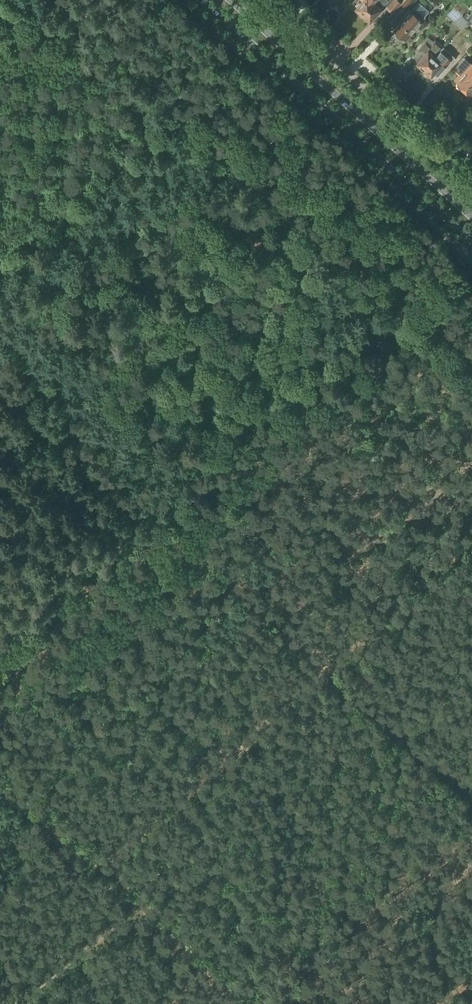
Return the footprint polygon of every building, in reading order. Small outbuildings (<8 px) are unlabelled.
[(362,1),(361,2),(358,2),(356,4),(356,7),(356,8),(357,9),(357,10),(357,11),(359,12),(360,13),(361,13),(363,14),(373,2),(375,0),(362,0),(362,1)] [(363,14),(364,15),(364,16),(364,17),(366,19),(368,19),(369,20),(384,4),(393,12),(395,10),(401,4),(401,3),(398,0),(375,0),(373,2),(363,14)] [(401,4),(407,9),(415,0),(405,0),(401,4)] [(463,0),(459,0),(446,14),(454,22),(469,6),(463,0)] [(404,37),(406,39),(422,21),(425,17),(414,7),(410,11),(409,10),(403,17),(405,19),(395,30),(396,31),(395,32),(395,34),(395,36),(398,39),(400,39),(402,39),(404,37)] [(461,18),(466,23),(469,20),(471,16),(471,11),(469,9),(461,18)] [(424,55),(417,63),(419,64),(419,66),(421,68),(423,68),(424,69),(435,57),(439,52),(443,47),(435,40),(430,45),(426,41),(418,50),(424,55)] [(435,57),(424,69),(425,70),(425,71),(428,74),(429,74),(431,75),(434,71),(440,77),(456,59),(443,47),(439,52),(435,57)] [(465,57),(453,70),(459,75),(454,80),(457,83),(457,86),(460,88),(462,87),(463,88),(471,78),(471,64),(471,62),(465,57)] [(463,88),(470,94),(471,92),(471,78),(463,88)]
